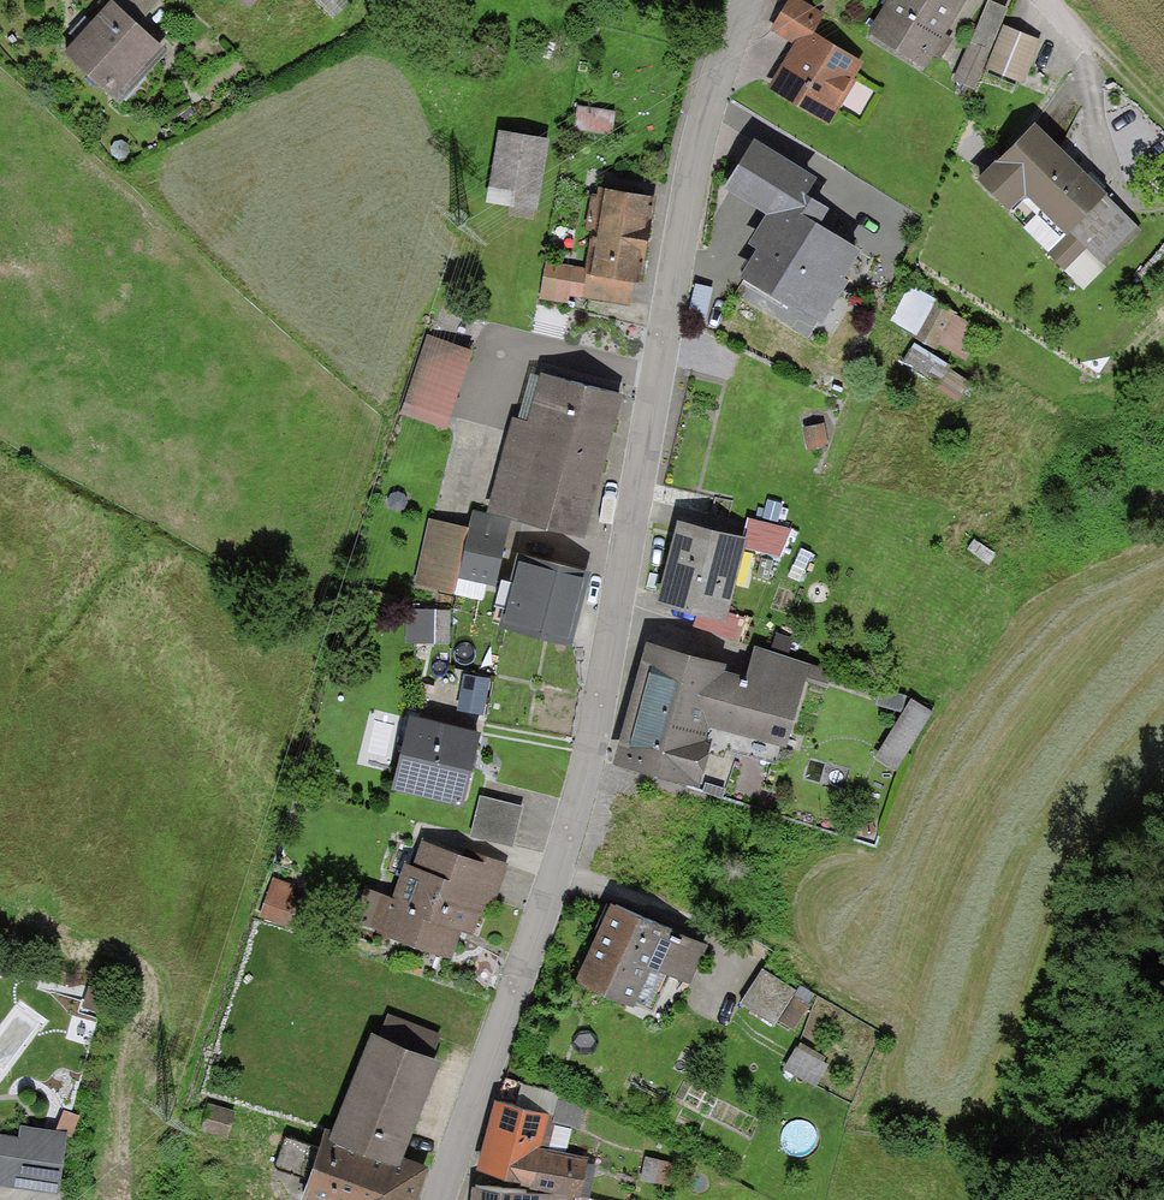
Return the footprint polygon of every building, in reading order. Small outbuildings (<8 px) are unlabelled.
[(116,0),(98,0),(89,10),(84,6),(67,25),(71,29),(61,40),(110,85),(155,36),(133,15),(116,0)] [(133,15),(147,0),(116,0),(133,15)] [(346,0),(311,0),(331,20),(348,2),(346,0)] [(804,24),(816,4),(809,0),(776,0),(767,16),(798,34),(804,24)] [(864,20),(916,57),(957,0),(878,0),(864,20)] [(1000,0),(978,0),(950,67),(973,77),(1005,2),(1000,0)] [(1017,70),(1031,35),(1000,22),(985,57),(1017,70)] [(804,24),(798,34),(771,77),(820,107),(830,91),(833,93),(845,75),(840,72),(852,52),(804,24)] [(612,104),(573,98),(569,121),(609,127),(612,104)] [(1063,219),(1098,182),(1052,140),(1056,137),(1028,112),(972,173),(1004,202),(1045,239),(1063,219)] [(544,131),(495,122),(482,192),(531,201),(544,131)] [(813,175),(755,142),(729,185),(772,211),(755,240),(763,245),(745,274),(819,317),(860,248),(793,209),(813,175)] [(599,178),(584,262),(627,270),(634,271),(650,187),(599,178)] [(1063,219),(1081,236),(1099,252),(1134,214),(1098,182),(1063,219)] [(1081,236),(1063,219),(1045,239),(1039,246),(1057,262),(1081,236)] [(623,294),(627,270),(584,262),(566,259),(561,283),(623,294)] [(714,287),(697,283),(689,313),(706,318),(714,287)] [(954,348),(976,311),(936,288),(914,325),(954,348)] [(465,343),(424,332),(404,405),(444,416),(465,343)] [(963,365),(911,333),(890,368),(924,389),(934,374),(951,384),(963,365)] [(528,444),(597,462),(618,384),(549,366),(534,421),(528,444)] [(528,444),(534,421),(513,415),(490,501),(580,525),(597,462),(528,444)] [(469,502),(464,523),(455,562),(492,570),(505,510),(469,502)] [(791,519),(751,509),(742,540),(782,550),(791,519)] [(451,582),(455,562),(464,523),(428,515),(414,574),(451,582)] [(739,532),(680,516),(661,588),(696,597),(720,603),(736,545),(739,532)] [(583,565),(528,548),(507,618),(563,634),(583,565)] [(720,603),(696,597),(690,622),(737,634),(743,609),(720,603)] [(447,601),(427,601),(428,636),(447,636),(447,601)] [(788,686),(757,677),(711,664),(713,657),(645,638),(614,747),(691,768),(700,734),(769,753),(788,686)] [(757,677),(788,686),(797,653),(766,644),(757,677)] [(930,711),(912,700),(877,759),(895,770),(930,711)] [(480,733),(416,715),(397,782),(461,800),(480,733)] [(525,803),(481,792),(471,834),(515,844),(525,803)] [(470,861),(424,845),(416,869),(406,866),(394,901),(369,893),(362,916),(451,946),(461,918),(472,922),(481,894),(492,898),(505,861),(474,850),(470,861)] [(297,887),(276,879),(263,909),(284,917),(297,887)] [(648,954),(672,964),(690,972),(705,937),(611,896),(577,974),(629,997),(648,954)] [(648,954),(629,997),(653,1008),(672,964),(648,954)] [(781,1019),(798,991),(764,969),(742,1003),(777,1025),(781,1019)] [(100,985),(82,979),(75,1001),(93,1007),(100,985)] [(798,991),(781,1019),(797,1028),(817,994),(802,985),(798,991)] [(393,1014),(384,1038),(432,1056),(441,1032),(393,1014)] [(395,1154),(432,1056),(384,1038),(378,1036),(341,1134),(395,1154)] [(830,1059),(800,1042),(786,1067),(816,1084),(830,1059)] [(688,1088),(678,1081),(669,1095),(679,1102),(688,1088)] [(524,1083),(516,1107),(548,1115),(555,1118),(562,1094),(524,1083)] [(499,1102),(482,1165),(531,1178),(539,1146),(548,1115),(516,1107),(499,1102)] [(0,1130),(0,1180),(58,1189),(66,1134),(26,1128),(25,1134),(0,1130)] [(395,1154),(341,1134),(328,1128),(322,1144),(288,1131),(276,1164),(310,1177),(304,1192),(324,1199),(413,1199),(426,1166),(395,1154)] [(539,1146),(531,1178),(581,1190),(589,1158),(539,1146)] [(670,1162),(650,1158),(645,1180),(665,1184),(670,1162)] [(479,1199),(528,1199),(529,1190),(481,1184),(479,1199)] [(529,1190),(528,1199),(577,1199),(578,1195),(542,1191),(529,1190)]
